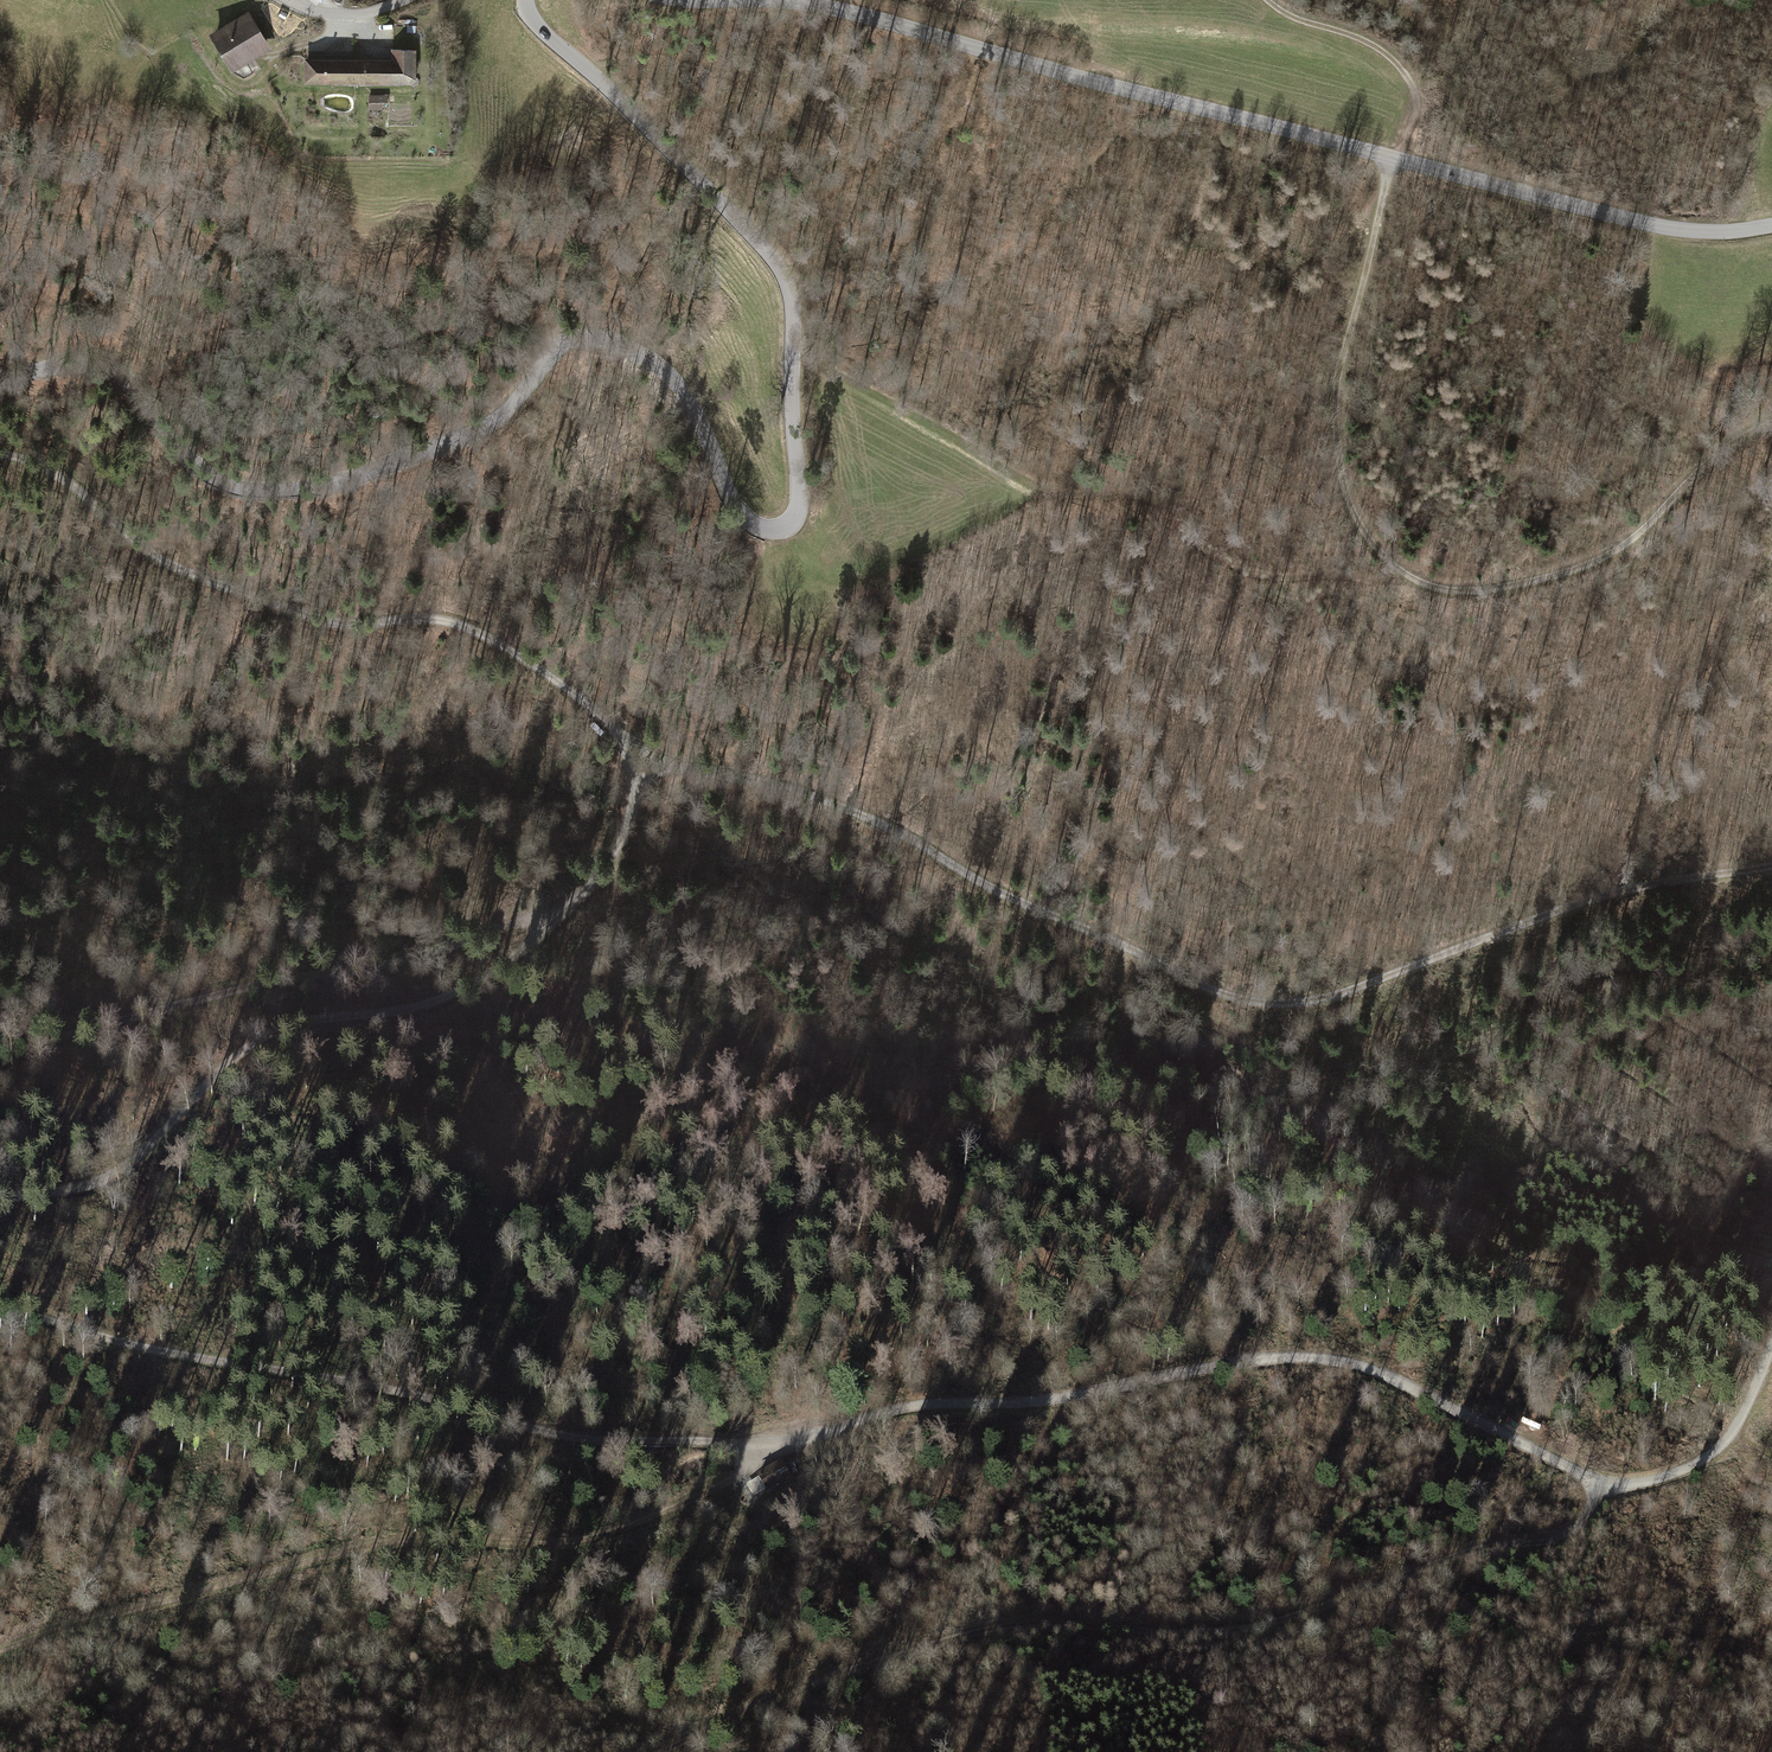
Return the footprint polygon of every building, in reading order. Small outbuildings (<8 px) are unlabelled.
[(246,12),(208,33),(228,72),(267,51),(246,12)] [(387,58),(301,59),(301,86),(412,84),(411,47),(387,47),(387,58)] [(384,94),(365,94),(365,109),(377,108),(376,103),(384,103),(384,94)]
